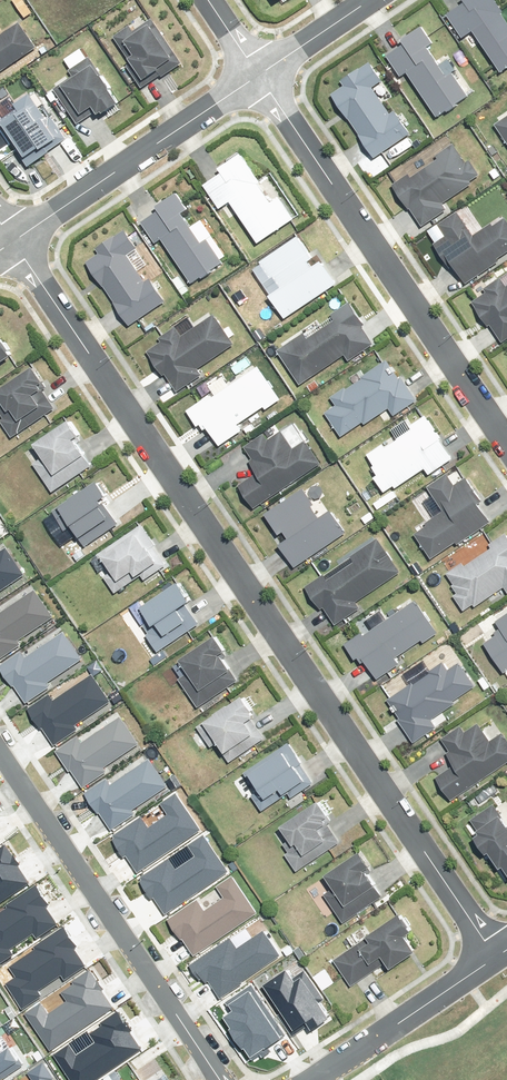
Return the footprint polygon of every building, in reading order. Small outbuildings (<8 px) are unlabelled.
[(275,10),(290,0),(268,0),(275,10)] [(459,0),(461,3),(443,15),(460,41),(469,35),(497,75),(506,68),(506,25),(490,0),(459,0)] [(134,25),(131,21),(108,37),(124,61),(116,67),(136,96),(144,90),(155,82),(159,87),(190,66),(187,61),(153,12),(134,25)] [(39,49),(22,24),(4,36),(0,30),(0,75),(39,49)] [(390,45),(393,51),(385,56),(399,78),(405,74),(434,119),(436,117),(466,98),(450,73),(444,77),(424,46),(430,42),(420,26),(390,45)] [(187,35),(179,40),(188,54),(196,48),(187,35)] [(89,52),(64,69),(69,76),(48,91),(71,124),(90,112),(98,124),(125,105),(89,52)] [(197,52),(188,58),(199,73),(207,67),(197,52)] [(336,82),(341,89),(329,96),(370,159),(409,133),(394,111),(389,114),(373,88),(380,83),(367,64),(356,71),(355,69),(336,82)] [(46,114),(29,89),(7,103),(11,110),(0,118),(0,134),(24,171),(71,141),(51,111),(46,114)] [(132,115),(118,124),(124,132),(137,123),(132,115)] [(492,124),(506,148),(506,115),(492,124)] [(404,169),(406,173),(390,184),(416,221),(419,226),(444,208),(441,203),(476,179),(451,142),(432,155),(434,159),(425,165),(423,162),(420,157),(404,169)] [(297,221),(278,192),(271,196),(249,164),(251,162),(241,148),(210,169),(213,173),(195,185),(216,217),(227,209),(255,250),(297,221)] [(174,193),(152,208),(154,211),(139,221),(154,243),(160,239),(189,283),(221,262),(205,238),(198,243),(179,215),(186,210),(174,193)] [(441,260),(444,258),(463,285),(497,262),(495,259),(506,250),(506,227),(500,217),(473,236),(456,212),(437,226),(443,236),(430,245),(441,260)] [(88,249),(90,252),(77,261),(123,330),(166,302),(151,278),(147,280),(132,257),(143,250),(128,228),(127,228),(124,224),(88,249)] [(317,260),(298,231),(253,261),(271,288),(260,295),(278,322),(339,282),(322,257),(317,260)] [(325,231),(318,236),(327,249),(335,243),(325,231)] [(506,338),(506,284),(502,287),(498,279),(483,288),(485,293),(469,303),(485,327),(490,324),(501,341),(506,338)] [(373,341),(348,303),(329,316),(332,321),(306,339),(302,334),(276,351),(298,384),(341,355),(345,360),(373,341)] [(18,308),(9,315),(21,330),(29,323),(18,308)] [(190,317),(174,328),(157,339),(160,343),(144,355),(159,376),(162,374),(174,392),(200,374),(196,369),(233,342),(229,337),(235,333),(230,326),(225,330),(212,313),(196,325),(190,317)] [(37,329),(27,334),(37,351),(46,347),(37,329)] [(16,357),(3,337),(0,339),(0,366),(16,357)] [(324,399),(328,405),(318,413),(340,444),(383,413),(388,421),(418,400),(413,393),(391,361),(379,370),(375,363),(324,399)] [(0,387),(0,405),(4,411),(7,409),(13,417),(1,425),(9,438),(53,408),(41,390),(43,388),(29,367),(0,387)] [(215,443),(239,427),(237,423),(260,407),(263,411),(278,401),(255,368),(205,402),(201,396),(183,409),(196,427),(201,423),(215,443)] [(426,476),(451,460),(424,415),(407,425),(410,430),(385,447),(382,443),(364,455),(371,465),(369,467),(375,475),(370,478),(380,493),(392,485),(394,489),(422,470),(426,476)] [(41,459),(50,473),(40,480),(50,493),(60,486),(62,489),(95,465),(64,420),(30,443),(33,448),(25,453),(33,464),(41,459)] [(303,440),(291,448),(279,431),(266,439),(261,432),(242,446),(252,459),(245,463),(253,474),(235,487),(250,508),(318,461),(303,440)] [(428,557),(454,541),(456,544),(488,523),(476,505),(480,503),(459,471),(447,479),(445,475),(426,488),(434,500),(427,504),(435,516),(411,531),(428,557)] [(55,506),(58,511),(44,519),(56,537),(69,529),(79,545),(116,522),(93,483),(55,506)] [(286,538),(277,545),(292,567),(342,533),(326,510),(316,517),(308,505),(310,503),(300,489),(263,515),(276,534),(281,531),(286,538)] [(392,490),(379,499),(384,506),(397,497),(392,490)] [(96,556),(113,580),(107,584),(114,593),(138,576),(143,582),(169,564),(141,524),(96,556)] [(443,572),(455,591),(451,594),(461,610),(471,605),(473,608),(504,590),(505,592),(506,591),(506,540),(504,534),(486,546),(487,548),(463,563),(462,561),(443,572)] [(359,607),(355,601),(402,571),(380,536),(348,557),(352,563),(326,580),(322,574),(300,587),(315,611),(320,608),(331,625),(359,607)] [(0,552),(0,586),(29,568),(13,544),(0,552)] [(171,584),(136,607),(148,625),(152,622),(157,631),(145,639),(154,652),(197,624),(171,584)] [(0,617),(0,659),(1,660),(21,647),(17,640),(56,615),(41,591),(0,617)] [(358,656),(372,677),(375,680),(398,664),(394,657),(419,640),(421,643),(437,632),(415,600),(361,637),(358,632),(340,645),(351,661),(358,656)] [(506,669),(506,611),(493,621),(499,630),(481,643),(502,673),(506,669)] [(72,633),(28,661),(24,654),(8,664),(32,702),(53,689),(49,681),(88,657),(72,633)] [(221,650),(211,635),(174,659),(183,672),(170,681),(182,699),(225,670),(214,654),(221,650)] [(445,671),(440,663),(383,701),(412,744),(435,729),(428,718),(474,688),(457,662),(445,671)] [(100,673),(55,701),(51,695),(36,705),(60,742),(81,729),(76,722),(115,697),(100,673)] [(267,739),(238,696),(199,722),(228,765),(267,739)] [(125,717),(81,745),(77,738),(61,748),(85,786),(106,773),(101,766),(140,741),(125,717)] [(434,777),(448,800),(506,762),(506,741),(495,722),(482,730),(478,724),(463,734),(458,727),(440,738),(447,750),(443,753),(452,765),(434,777)] [(272,786),(278,796),(300,782),(279,751),(242,775),(256,797),(272,786)] [(157,754),(113,782),(109,776),(94,786),(117,823),(138,810),(134,803),(173,779),(157,754)] [(151,811),(118,833),(140,867),(206,825),(183,790),(166,801),(174,813),(159,823),(151,811)] [(280,853),(293,873),(341,840),(314,800),(275,826),(289,847),(280,853)] [(504,829),(497,819),(502,816),(492,802),(468,819),(476,831),(467,838),(480,856),(485,853),(497,870),(502,867),(506,875),(506,827),(504,829)] [(10,838),(0,824),(0,845),(10,838)] [(175,851),(142,873),(164,907),(230,864),(207,829),(190,841),(198,853),(183,863),(175,851)] [(37,878),(12,843),(0,851),(0,904),(37,878)] [(363,876),(369,871),(356,852),(313,881),(323,895),(330,890),(336,898),(327,904),(340,924),(378,898),(363,876)] [(205,895),(172,917),(194,951),(260,909),(237,873),(220,885),(228,897),(212,907),(205,895)] [(63,922),(49,902),(54,898),(44,883),(0,913),(0,964),(63,922)] [(371,972),(373,975),(411,951),(401,936),(407,932),(396,915),(362,936),(364,939),(331,960),(347,987),(371,972)] [(245,943),(239,934),(193,964),(204,982),(213,976),(224,993),(290,951),(273,925),(245,943)] [(11,982),(30,1009),(93,965),(80,945),(85,942),(74,927),(14,968),(20,976),(11,982)] [(289,967),(266,982),(282,1006),(276,1010),(293,1036),(330,1011),(301,968),(293,973),(289,967)] [(78,981),(85,993),(55,1013),(49,1004),(32,1016),(54,1049),(122,1005),(98,968),(78,981)] [(286,1032),(254,985),(230,1001),(234,1007),(223,1015),(250,1056),(286,1032)] [(112,1032),(81,1052),(76,1044),(58,1055),(75,1079),(94,1079),(149,1044),(125,1007),(104,1021),(112,1032)] [(38,1061),(29,1045),(10,1056),(0,1040),(0,1079),(8,1079),(38,1061)] [(35,1079),(65,1079),(52,1061),(32,1075),(35,1079)] [(153,1079),(172,1079),(166,1071),(153,1079)]
